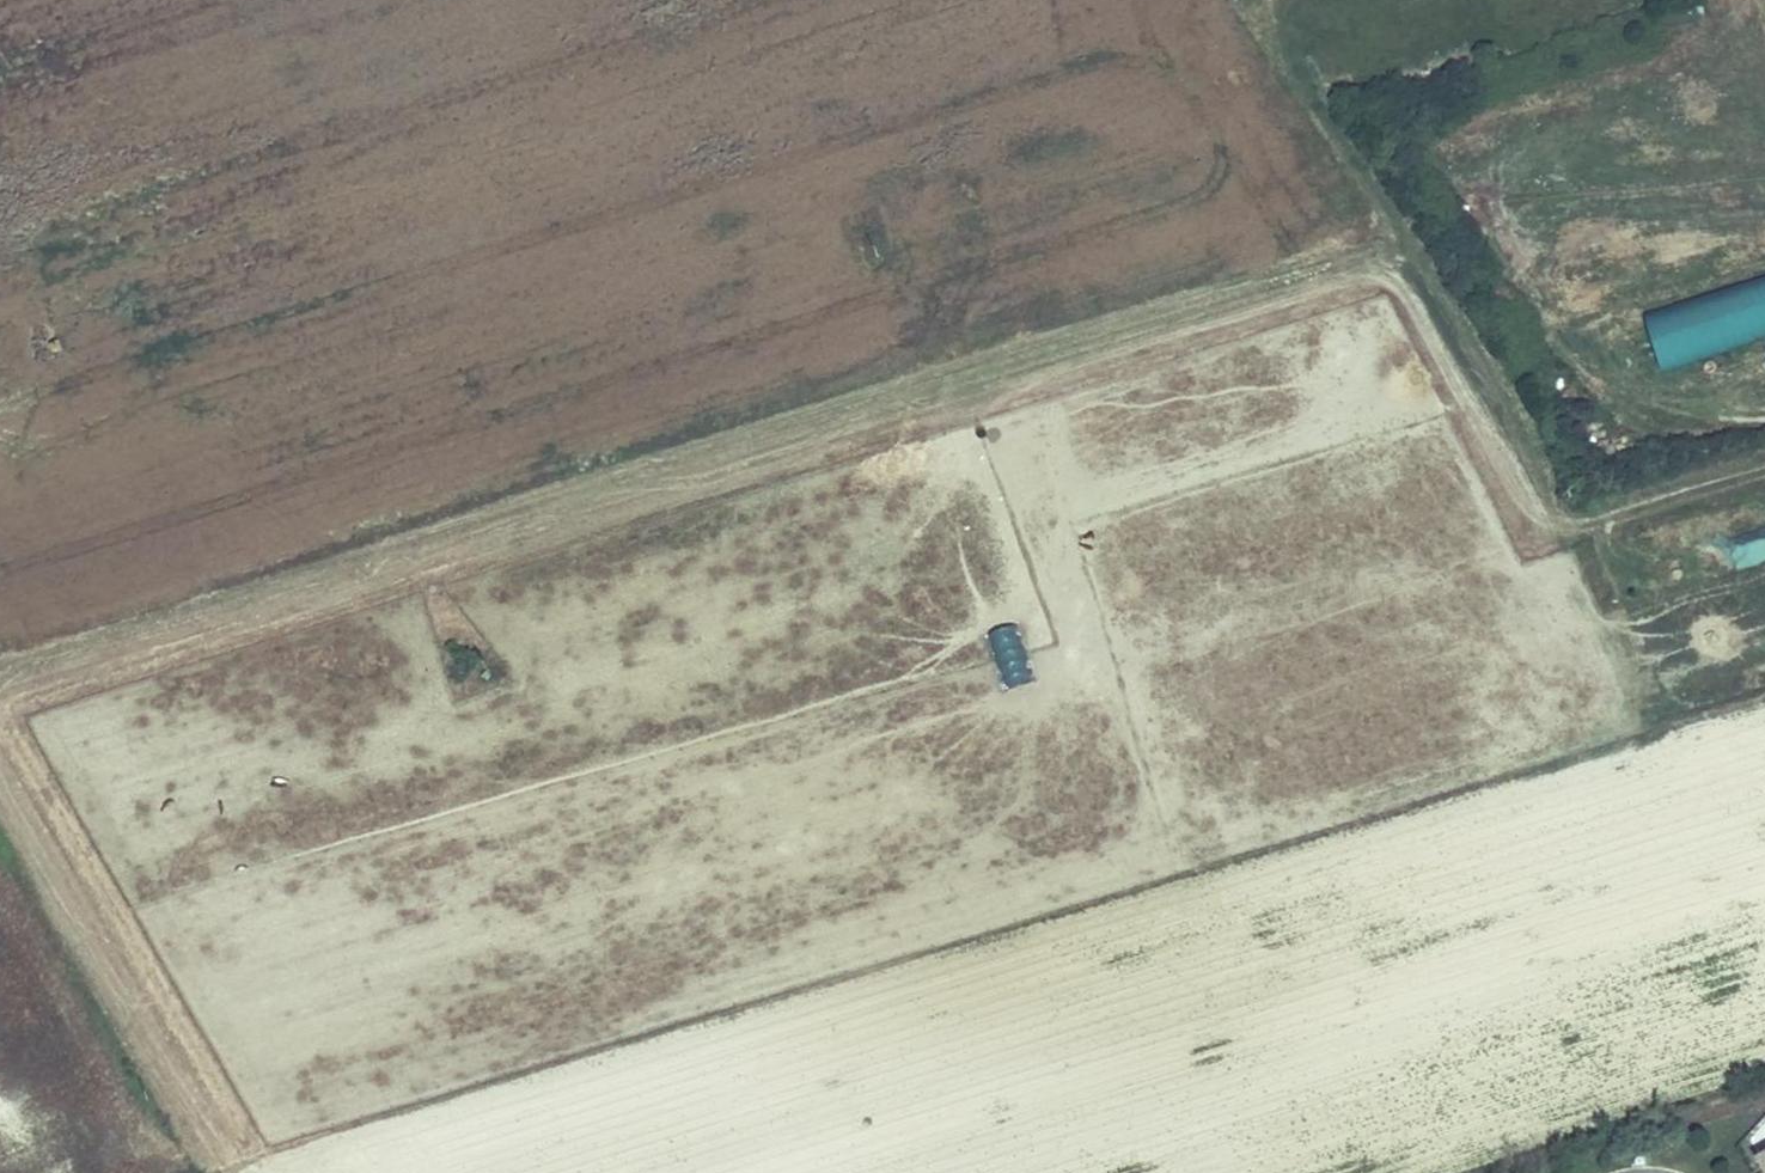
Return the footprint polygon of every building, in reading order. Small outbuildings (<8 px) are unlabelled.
[(1662,368),(1764,337),(1764,275),(1645,311),(1662,368)]
